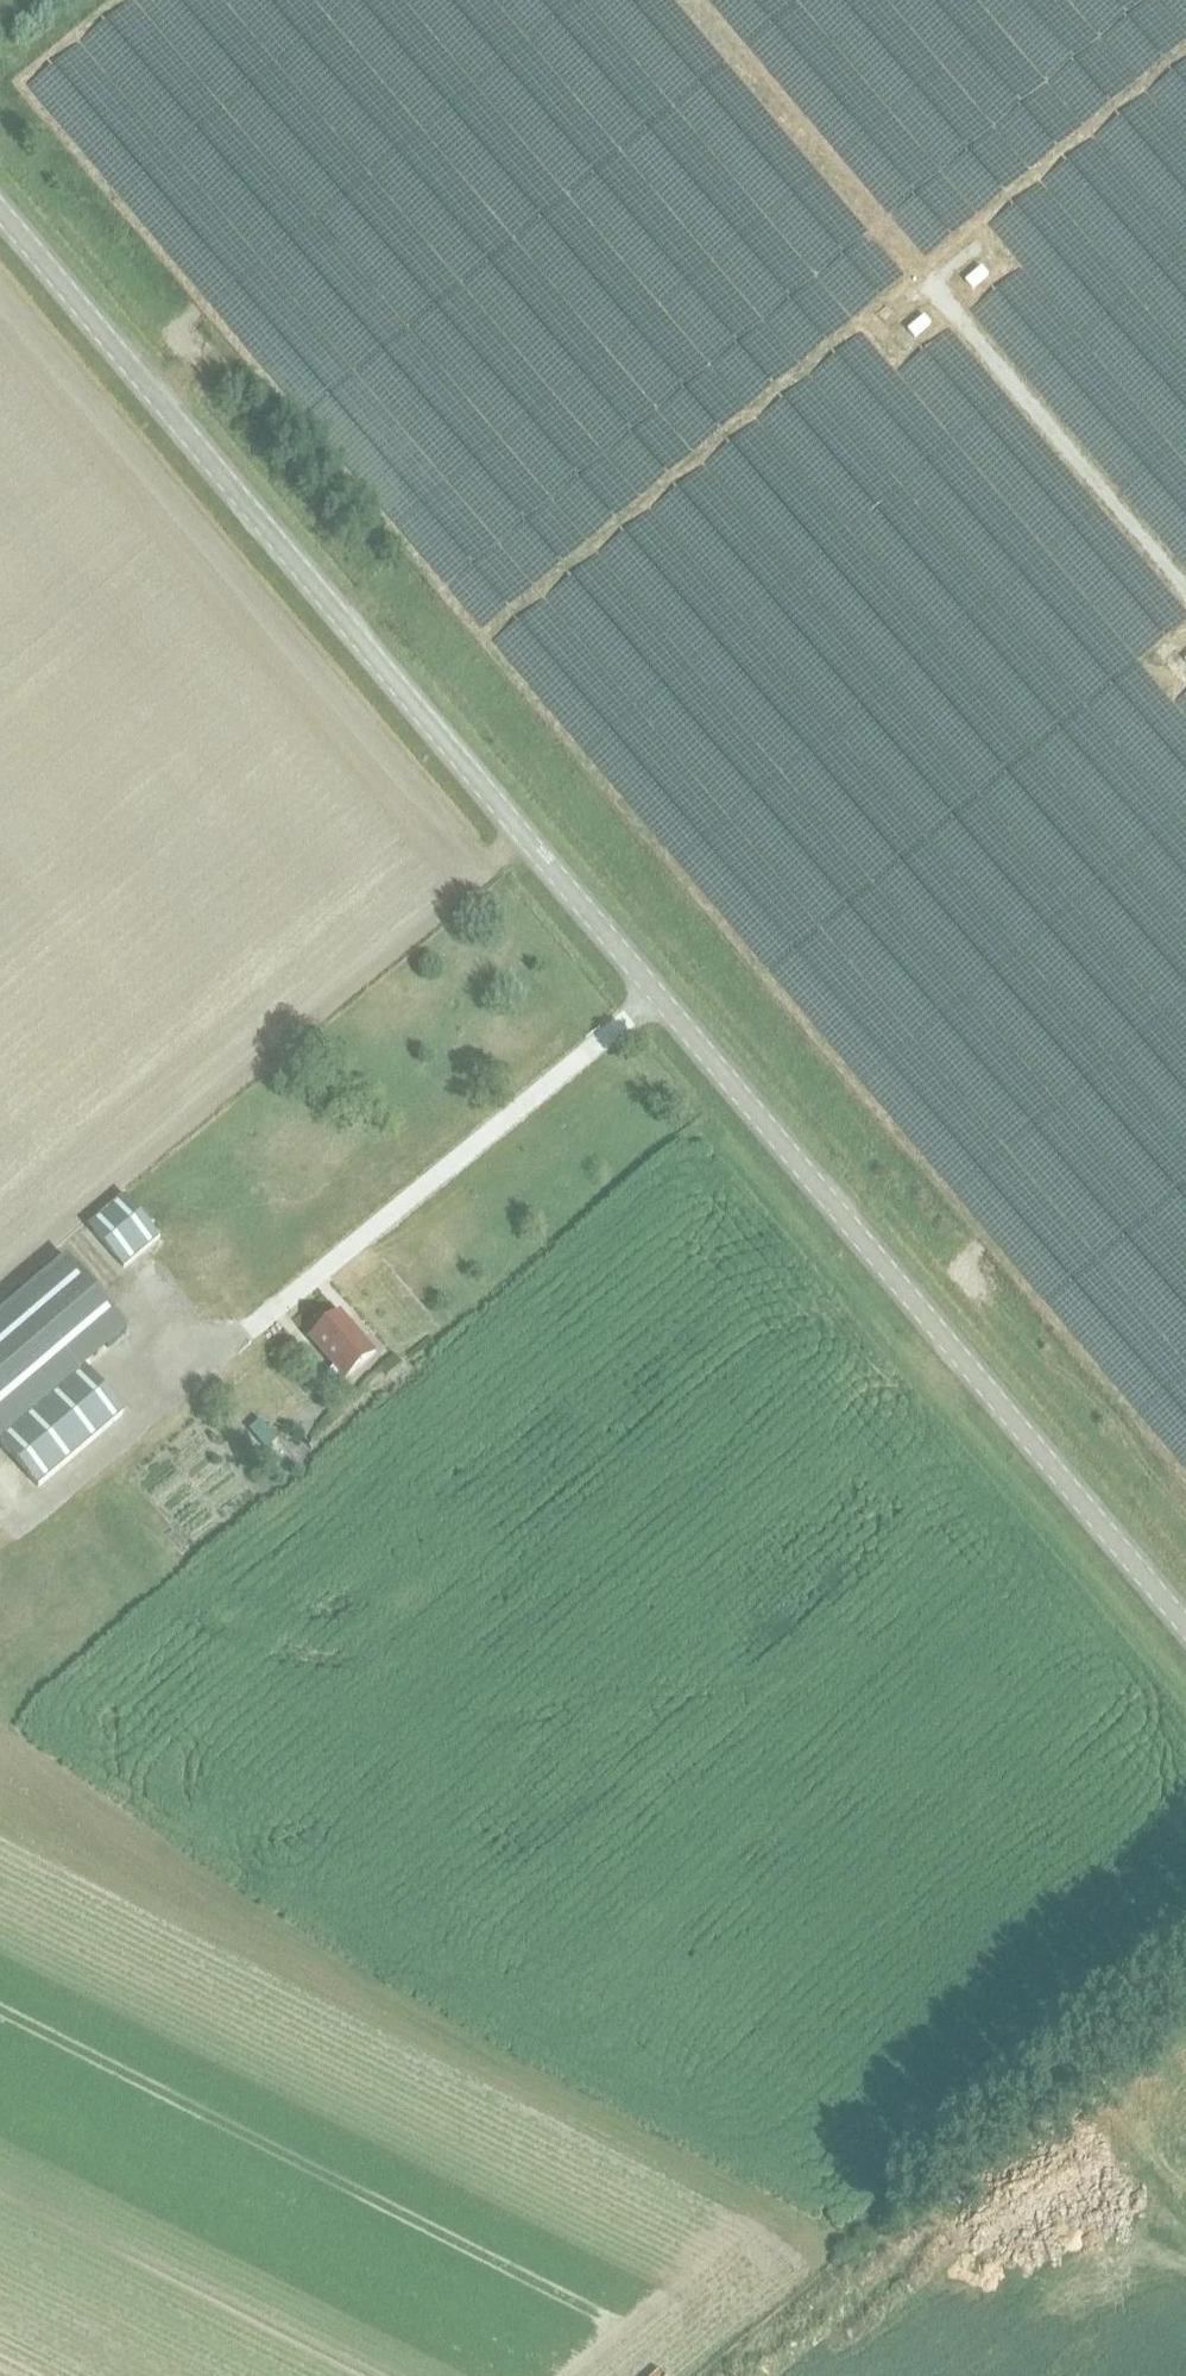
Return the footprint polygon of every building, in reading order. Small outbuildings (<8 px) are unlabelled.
[(160,1237),(125,1196),(88,1227),(124,1268),(160,1237)] [(67,1259),(0,1316),(0,1442),(86,1368),(129,1331),(67,1259)] [(376,1354),(341,1313),(310,1340),(345,1380),(376,1354)] [(38,1488),(125,1414),(86,1368),(0,1442),(0,1444),(38,1488)] [(250,1430),(267,1450),(278,1441),(260,1421),(250,1430)]
